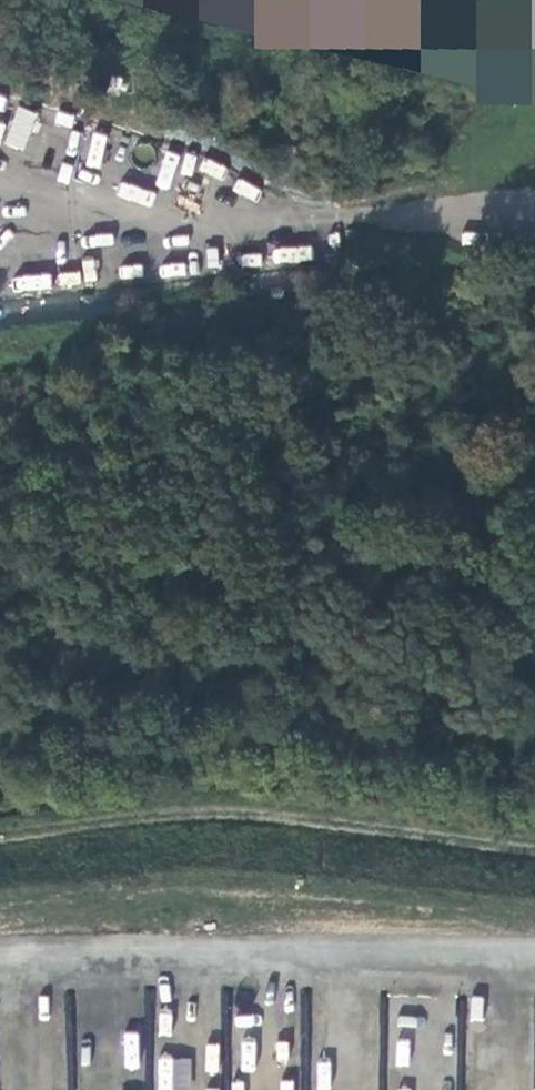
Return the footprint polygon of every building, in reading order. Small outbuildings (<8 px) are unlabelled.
[(239,988),(199,991),(201,1023),(241,1020),(239,988)] [(284,1064),(316,1064),(317,1031),(285,1030),(284,1064)]
